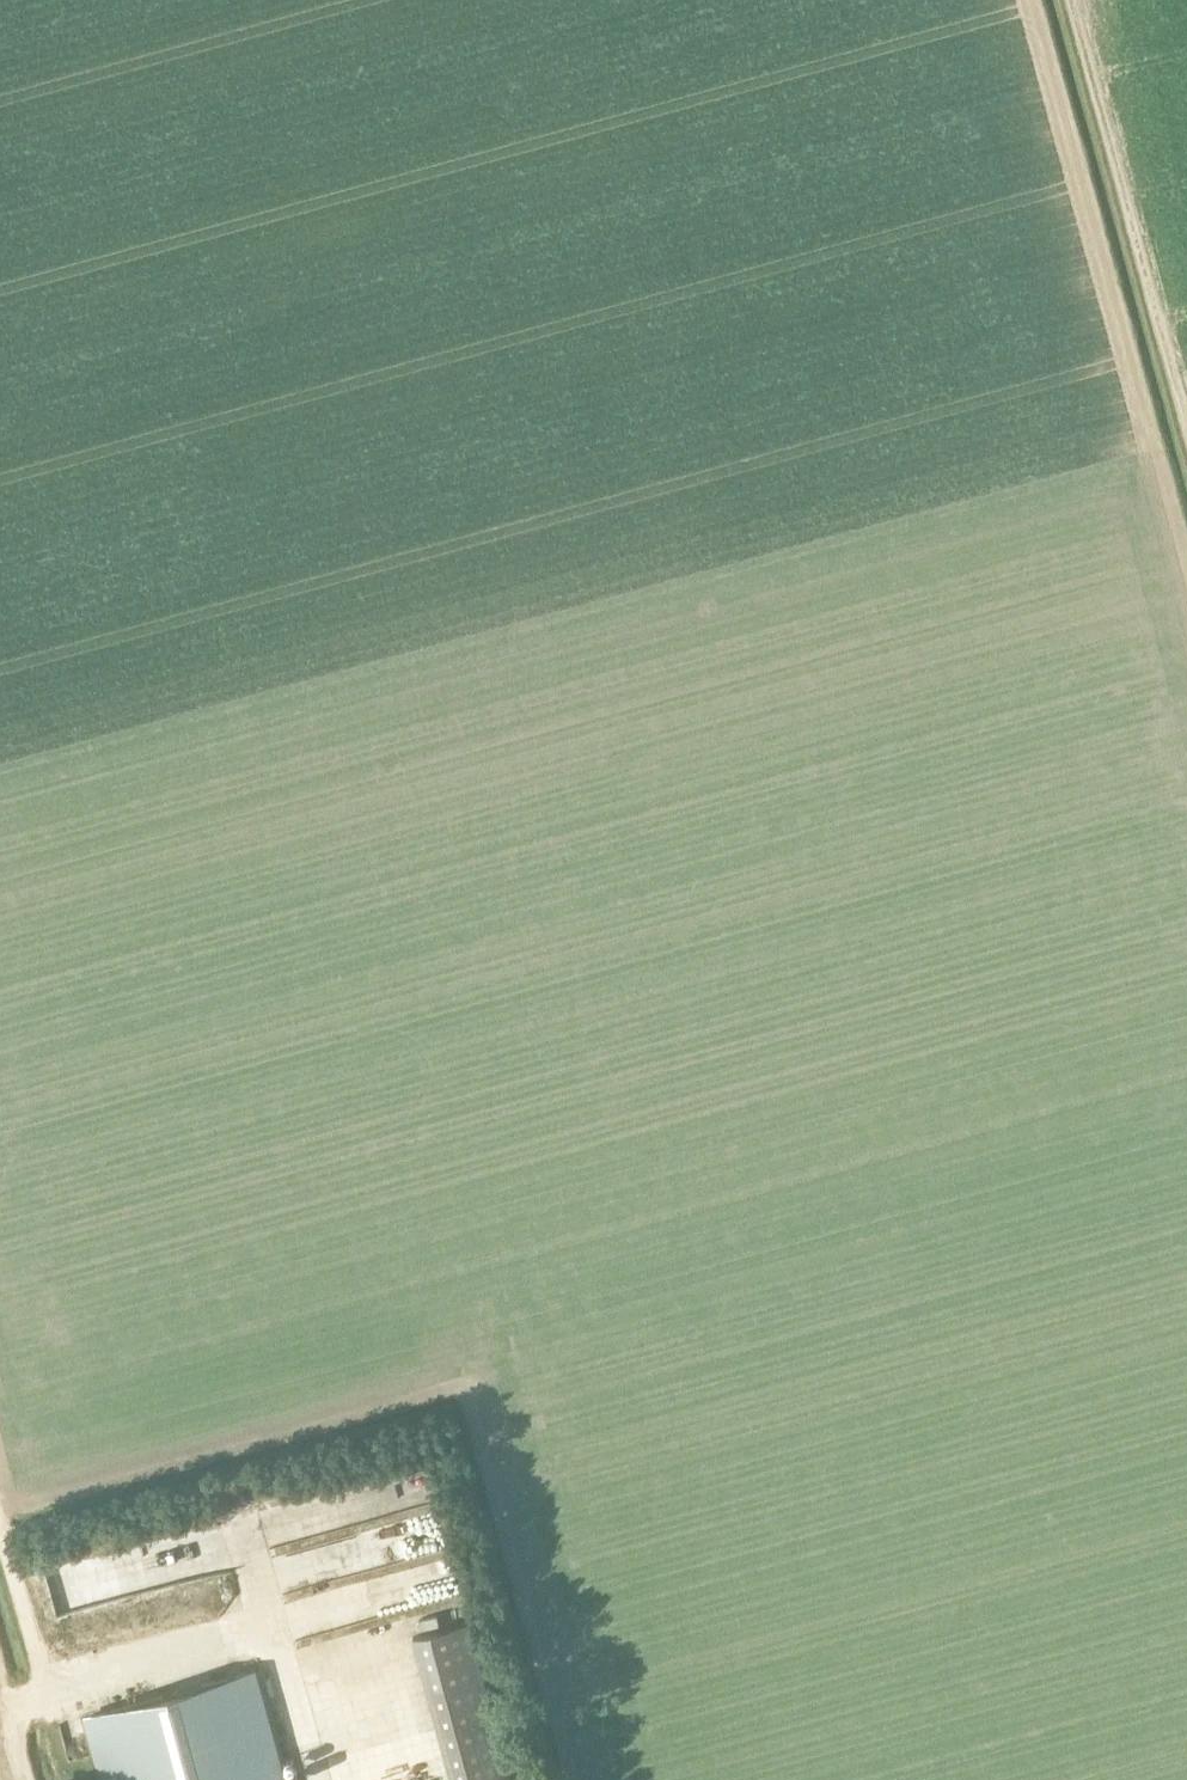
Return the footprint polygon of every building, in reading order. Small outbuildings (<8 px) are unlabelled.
[(416,1468),(341,1487),(348,1516),(423,1498),(416,1468)] [(389,1525),(335,1539),(340,1558),(394,1544),(389,1525)] [(78,1601),(155,1592),(152,1562),(74,1570),(78,1601)] [(449,1779),(471,1779),(508,1770),(469,1623),(412,1638),(449,1779)] [(346,1661),(345,1638),(325,1639),(326,1662),(346,1661)] [(100,1779),(285,1779),(255,1669),(82,1715),(100,1779)]
